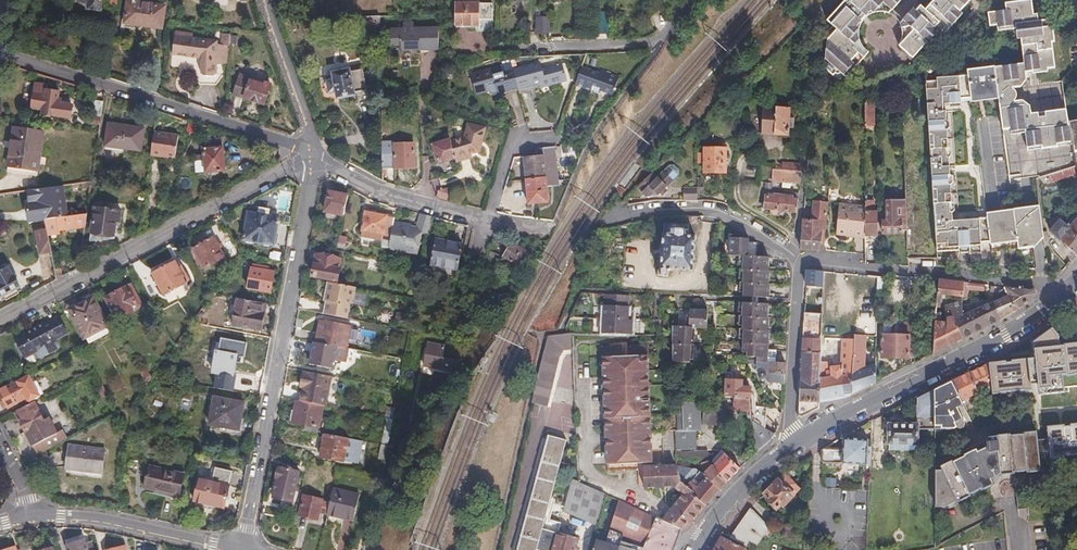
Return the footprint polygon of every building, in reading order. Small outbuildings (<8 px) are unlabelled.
[(81,1),(91,3),(90,9),(103,11),(105,0),(82,0),(81,1)] [(137,0),(129,0),(126,21),(145,24),(164,27),(167,5),(137,0)] [(830,17),(838,26),(833,31),(828,36),(826,56),(824,56),(824,65),(838,78),(843,73),(847,75),(867,51),(860,43),(857,34),(856,28),(859,19),(861,16),(864,13),(873,8),(878,7),(888,8),(895,0),(844,0),(830,17)] [(926,4),(921,0),(915,6),(913,4),(900,18),(902,22),(904,28),(903,36),(901,40),(898,46),(910,58),(920,48),(923,51),(928,46),(925,43),(934,34),(938,36),(943,30),(945,32),(960,15),(958,12),(969,0),(929,0),(926,4)] [(1064,125),(1061,112),(1028,116),(1026,107),(1019,102),(1011,104),(1013,101),(1013,97),(1012,93),(1009,91),(1018,89),(1023,81),(1022,74),(1050,69),(1047,46),(1050,44),(1047,21),(1035,23),(1033,16),(1029,16),(1027,2),(1004,4),(1004,10),(985,13),(986,26),(993,25),(994,29),(1015,27),(1020,65),(990,69),(995,101),(1006,183),(1035,178),(1035,180),(1043,177),(1072,169),(1064,125)] [(474,6),(452,6),(452,28),(467,28),(475,28),(475,23),(487,23),(487,7),(474,7),(474,6)] [(593,36),(606,36),(606,16),(593,16),(593,36)] [(377,40),(376,20),(361,20),(361,32),(372,32),(373,40),(377,40)] [(533,35),(545,35),(545,21),(533,21),(533,35)] [(435,31),(410,31),(410,25),(400,25),(401,31),(388,31),(388,49),(399,49),(399,54),(436,53),(435,31)] [(220,71),(220,62),(220,39),(195,36),(195,32),(177,30),(174,54),(197,57),(203,58),(203,71),(207,74),(216,74),(220,71)] [(220,62),(230,62),(231,32),(221,32),(220,39),(220,62)] [(509,72),(514,91),(533,85),(538,84),(540,89),(565,82),(560,63),(539,69),(538,64),(509,72)] [(497,95),(514,91),(509,72),(507,64),(488,69),(490,76),(487,77),(486,71),(466,76),(472,98),(489,93),(490,97),(497,95)] [(579,69),(571,88),(587,94),(585,97),(589,98),(594,100),(596,94),(610,99),(617,81),(599,74),(598,77),(579,69)] [(964,76),(966,100),(967,105),(995,101),(990,69),(963,72),(964,76)] [(332,84),(324,85),(327,97),(333,96),(335,103),(341,102),(352,100),(351,97),(365,94),(360,73),(347,76),(347,74),(330,78),(332,84)] [(954,80),(956,103),(966,100),(964,76),(955,76),(954,80)] [(248,81),(237,77),(230,96),(252,104),(262,107),(269,87),(266,86),(263,85),(262,87),(247,82),(248,81)] [(954,255),(967,254),(964,221),(949,222),(948,214),(949,211),(949,206),(947,204),(946,188),(948,186),(947,179),(945,177),(944,159),(945,158),(946,153),(943,152),(942,133),(944,131),(944,124),(942,122),(940,107),(956,107),(956,103),(954,80),(932,80),(932,83),(921,83),(927,195),(932,253),(954,253),(954,255)] [(873,81),(863,84),(863,90),(874,85),(873,81)] [(44,89),(32,87),(28,110),(39,112),(38,116),(51,118),(55,96),(47,94),(43,94),(44,89)] [(103,115),(105,101),(96,100),(94,114),(103,115)] [(870,105),(861,105),(861,128),(871,128),(870,105)] [(783,138),(786,112),(775,111),(776,107),(773,107),(772,110),(760,109),(757,135),(765,136),(783,138)] [(128,124),(110,122),(107,146),(143,150),(146,126),(128,124)] [(1064,125),(1072,169),(1073,177),(1076,199),(1076,122),(1064,125)] [(7,150),(5,168),(29,172),(32,154),(38,155),(41,134),(10,130),(7,150)] [(156,131),(152,155),(163,157),(163,155),(178,156),(181,134),(169,133),(156,131)] [(454,167),(470,162),(468,156),(476,153),(479,135),(463,132),(460,145),(449,149),(453,162),(454,167)] [(380,143),(381,183),(385,185),(385,170),(392,170),(392,145),(392,143),(380,143)] [(449,149),(448,143),(431,148),(437,167),(453,162),(449,149)] [(201,144),(201,158),(202,175),(221,174),(220,144),(201,144)] [(392,145),(392,170),(411,170),(411,145),(392,145)] [(536,157),(522,158),(526,210),(546,208),(544,192),(544,188),(556,187),(553,150),(541,151),(541,156),(536,157)] [(721,150),(700,150),(699,174),(713,175),(720,175),(721,150)] [(29,172),(5,168),(4,175),(35,179),(38,155),(32,154),(29,172)] [(202,175),(201,158),(192,158),(193,175),(202,175)] [(795,186),(796,166),(778,165),(778,171),(769,171),(768,184),(795,186)] [(1073,177),(1072,169),(1043,177),(1046,186),(1073,177)] [(662,191),(670,184),(659,173),(653,179),(649,174),(639,184),(644,190),(636,197),(640,202),(654,199),(662,191)] [(68,215),(64,184),(28,189),(30,201),(41,200),(41,204),(43,218),(48,217),(68,215)] [(679,191),(679,203),(692,203),(692,197),(692,191),(679,191)] [(759,211),(791,215),(793,202),(787,202),(788,198),(769,196),(769,199),(761,198),(759,211)] [(321,216),(339,220),(343,201),(324,197),(321,216)] [(890,235),(896,235),(896,232),(902,232),(902,202),(882,202),(882,222),(878,222),(878,235),(890,235)] [(862,207),(861,239),(873,238),(875,214),(871,214),(871,203),(862,203),(862,207)] [(812,222),(799,221),(797,250),(804,250),(815,251),(816,244),(821,244),(823,205),(813,204),(812,222)] [(851,238),(861,239),(862,207),(834,205),(831,236),(851,238)] [(121,210),(97,207),(93,232),(115,235),(116,225),(117,221),(120,221),(121,210)] [(1040,239),(1035,208),(1009,211),(1014,243),(1015,250),(1030,250),(1035,245),(1040,239)] [(986,247),(1014,243),(1009,211),(983,214),(983,218),(985,242),(986,247)] [(71,228),(85,225),(87,212),(68,215),(48,217),(49,221),(49,227),(50,233),(59,231),(58,230),(71,228)] [(390,224),(391,220),(363,214),(359,232),(378,236),(379,236),(380,235),(388,236),(390,224)] [(276,221),(246,215),(240,243),(270,248),(276,221)] [(386,249),(385,250),(414,255),(418,235),(426,237),(429,220),(416,217),(414,229),(390,224),(388,236),(386,249)] [(964,221),(967,254),(977,253),(976,243),(981,243),(985,242),(983,218),(975,218),(975,220),(964,221)] [(729,230),(715,223),(714,236),(729,238),(729,230)] [(684,237),(685,227),(661,225),(657,277),(664,277),(665,270),(689,272),(691,238),(684,237)] [(41,251),(53,250),(50,233),(49,227),(38,229),(41,251)] [(1073,227),(1066,235),(1057,227),(1047,238),(1073,263),(1076,259),(1076,230),(1073,227)] [(386,249),(388,236),(380,235),(379,236),(378,236),(376,247),(386,249)] [(746,241),(741,237),(741,239),(739,254),(754,257),(754,247),(751,245),(746,244),(746,241)] [(765,262),(765,260),(754,257),(739,254),(741,239),(729,238),(728,257),(736,257),(765,262)] [(210,240),(190,251),(194,259),(200,270),(220,259),(210,240)] [(458,249),(433,244),(428,269),(453,274),(458,249)] [(527,258),(510,246),(501,260),(518,272),(527,258)] [(190,251),(186,253),(190,261),(194,259),(190,251)] [(497,257),(488,253),(483,266),(492,270),(497,257)] [(765,273),(765,262),(736,257),(736,267),(740,268),(740,272),(736,272),(736,280),(740,281),(740,285),(737,285),(736,294),(740,295),(740,298),(750,299),(756,299),(766,300),(766,274),(765,273)] [(335,263),(312,259),(308,280),(334,284),(336,273),(334,272),(335,263)] [(175,272),(171,264),(149,276),(160,297),(186,283),(179,269),(175,272)] [(12,290),(17,287),(11,276),(12,275),(8,268),(0,273),(0,296),(12,290)] [(245,291),(267,295),(271,275),(262,273),(263,270),(252,268),(251,271),(249,271),(245,291)] [(808,274),(807,284),(825,286),(825,271),(809,269),(808,274)] [(887,276),(877,275),(877,291),(886,292),(887,276)] [(16,292),(19,299),(42,287),(38,280),(16,292)] [(960,284),(935,282),(934,296),(960,299),(960,284)] [(980,286),(960,284),(960,299),(964,299),(964,290),(980,292),(980,286)] [(352,291),(324,286),(322,297),(324,299),(323,305),(320,318),(344,323),(346,309),(349,304),(352,291)] [(139,309),(127,287),(101,301),(113,323),(139,309)] [(989,304),(995,322),(1013,311),(1018,308),(1032,296),(1030,292),(1001,289),(1002,292),(999,294),(996,295),(998,300),(989,304)] [(600,297),(598,334),(627,335),(628,312),(624,312),(625,297),(600,297)] [(106,326),(92,299),(71,311),(85,337),(106,326)] [(258,331),(263,306),(235,301),(230,326),(258,331)] [(754,363),(773,364),(773,352),(765,351),(766,333),(765,333),(766,320),(764,319),(765,306),(756,306),(749,305),(735,304),(735,314),(739,314),(739,318),(735,317),(735,326),(739,327),(739,331),(735,331),(735,340),(740,341),(739,353),(742,354),(743,358),(754,359),(754,361),(754,363)] [(960,316),(959,340),(979,330),(995,322),(989,304),(960,316)] [(931,333),(930,355),(948,345),(959,340),(960,316),(960,308),(944,307),(942,323),(936,323),(937,315),(933,314),(932,324),(931,333)] [(823,312),(805,311),(802,357),(799,417),(808,414),(819,409),(820,402),(821,355),(822,352),(822,339),(823,312)] [(668,365),(686,366),(686,362),(689,362),(690,347),(687,347),(687,344),(690,344),(691,330),(702,330),(703,313),(685,312),(685,315),(683,315),(682,329),(668,328),(668,335),(669,335),(668,365)] [(400,325),(402,316),(394,314),(392,323),(400,325)] [(43,323),(16,337),(25,355),(38,348),(43,356),(59,348),(55,340),(68,333),(60,317),(44,325),(43,323)] [(313,344),(343,350),(347,328),(317,323),(313,344)] [(908,340),(911,340),(911,327),(911,323),(903,323),(903,330),(904,332),(908,333),(908,340)] [(1074,346),(1061,348),(1060,338),(1054,331),(1035,343),(1037,360),(1040,387),(1041,396),(1066,394),(1065,389),(1076,388),(1076,346),(1074,346)] [(856,337),(853,392),(867,385),(876,381),(877,363),(864,363),(866,333),(856,332),(856,337)] [(554,361),(559,353),(568,352),(567,336),(541,338),(527,406),(543,409),(554,361)] [(833,361),(833,399),(846,396),(853,392),(856,337),(844,336),(843,361),(833,361)] [(905,338),(878,337),(877,360),(894,360),(905,361),(905,338)] [(313,344),(310,344),(306,366),(330,370),(332,362),(342,364),(345,350),(343,350),(313,344)] [(420,369),(445,373),(447,361),(440,359),(441,349),(424,346),(420,369)] [(177,351),(173,348),(168,355),(172,358),(177,351)] [(681,492),(674,485),(672,468),(647,469),(647,464),(645,425),(645,411),(642,349),(598,350),(601,413),(603,466),(604,476),(636,474),(637,494),(669,491),(676,497),(657,522),(677,530),(681,532),(690,519),(698,507),(681,492)] [(821,355),(820,402),(826,400),(833,399),(833,361),(830,361),(830,356),(821,355)] [(1029,361),(1031,387),(1040,387),(1037,360),(1029,361)] [(763,387),(780,388),(781,364),(773,364),(754,363),(754,361),(743,361),(743,363),(748,370),(751,370),(755,376),(755,378),(755,380),(756,381),(758,382),(760,382),(763,387)] [(993,387),(994,396),(1032,392),(1031,387),(1029,361),(1014,362),(1015,364),(1007,365),(1006,363),(991,365),(993,387)] [(981,393),(993,387),(991,365),(990,364),(985,367),(971,373),(981,393)] [(141,368),(135,372),(143,386),(147,380),(141,368)] [(952,382),(961,402),(981,393),(971,373),(962,378),(952,382)] [(321,408),(326,409),(331,379),(304,374),(301,390),(298,404),(321,408)] [(0,392),(0,408),(2,412),(21,403),(23,408),(36,401),(25,379),(0,392)] [(742,389),(743,383),(720,382),(720,398),(746,402),(746,398),(747,390),(742,389)] [(952,382),(934,391),(935,430),(941,430),(941,431),(953,431),(957,429),(959,430),(962,428),(963,425),(957,410),(963,407),(961,402),(952,382)] [(104,396),(100,388),(93,392),(97,400),(104,396)] [(935,430),(934,391),(917,398),(917,425),(918,425),(918,430),(935,430)] [(730,413),(748,414),(746,402),(720,398),(717,412),(701,410),(699,425),(715,427),(715,429),(728,431),(730,413)] [(765,442),(771,434),(761,430),(763,410),(751,409),(750,398),(746,398),(746,402),(748,414),(753,455),(765,442)] [(206,426),(217,428),(237,432),(242,405),(211,399),(206,426)] [(41,421),(32,403),(13,413),(30,446),(53,434),(46,419),(41,421)] [(304,427),(317,429),(321,408),(298,404),(295,403),(291,424),(304,427)] [(697,433),(695,406),(679,407),(679,418),(674,418),(675,434),(671,434),(672,453),(692,454),(692,432),(697,433)] [(1076,456),(1076,424),(1067,426),(1067,428),(1060,428),(1059,426),(1043,428),(1045,440),(1047,457),(1047,460),(1076,456)] [(907,425),(890,425),(890,443),(918,444),(918,430),(918,425),(917,425),(907,425)] [(237,432),(217,428),(216,434),(236,437),(237,432)] [(997,475),(997,477),(1010,475),(1010,473),(1020,472),(1024,472),(1024,473),(1036,472),(1035,458),(1033,441),(1031,433),(1020,434),(1020,436),(1006,437),(1006,436),(993,438),(997,475)] [(58,442),(53,434),(30,446),(35,455),(58,442)] [(341,463),(345,441),(322,437),(318,459),(341,463)] [(547,499),(563,443),(545,438),(514,549),(534,549),(547,499)] [(930,472),(931,508),(942,508),(953,502),(954,503),(966,497),(966,496),(976,490),(977,492),(990,485),(987,481),(997,475),(993,438),(984,439),(983,443),(982,449),(974,452),(972,450),(960,456),(960,458),(950,463),(949,462),(937,468),(938,472),(930,472)] [(846,452),(845,465),(869,466),(870,441),(846,440),(846,452)] [(1035,458),(1047,457),(1045,440),(1033,441),(1035,458)] [(101,451),(65,447),(62,470),(70,471),(98,474),(101,451)] [(825,465),(845,465),(846,452),(825,451),(825,465)] [(718,486),(734,471),(718,456),(711,463),(702,454),(692,454),(672,453),(672,459),(688,462),(697,462),(703,462),(718,486)] [(705,479),(718,486),(703,462),(697,462),(700,472),(699,474),(700,478),(703,480),(705,479)] [(144,471),(142,482),(141,488),(151,490),(150,495),(158,497),(180,501),(182,490),(177,489),(180,475),(145,468),(144,471)] [(698,507),(718,486),(705,479),(703,480),(700,478),(699,474),(694,470),(689,469),(672,468),(674,485),(681,492),(698,507)] [(208,483),(196,480),(191,503),(206,506),(221,509),(226,487),(225,487),(227,473),(211,469),(208,483)] [(136,480),(142,482),(144,471),(138,470),(136,480)] [(296,476),(277,472),(271,500),(289,504),(296,476)] [(1010,473),(1010,475),(1014,511),(1024,510),(1020,472),(1010,473)] [(798,490),(783,475),(776,480),(772,485),(763,494),(769,499),(767,501),(774,509),(780,504),(783,505),(798,490)] [(990,485),(997,477),(997,475),(987,481),(990,485)] [(578,522),(591,528),(601,495),(568,481),(560,514),(578,522)] [(326,505),(323,517),(337,520),(351,523),(357,498),(329,492),(326,505)] [(316,516),(323,517),(326,505),(300,499),(296,518),(314,523),(316,516)] [(553,537),(547,535),(550,523),(553,524),(558,503),(547,499),(534,549),(550,549),(553,537)] [(591,549),(669,549),(672,541),(677,530),(657,522),(616,503),(601,546),(593,544),(591,549)] [(752,542),(764,525),(747,510),(726,539),(743,548),(749,539),(752,542)] [(21,549),(23,549),(31,548),(26,534),(17,536),(21,549)] [(724,541),(725,538),(720,535),(717,538),(710,549),(741,549),(724,541)] [(550,549),(571,549),(573,542),(553,537),(550,549)] [(93,543),(88,544),(86,539),(79,541),(69,544),(70,549),(95,549),(93,543)]
